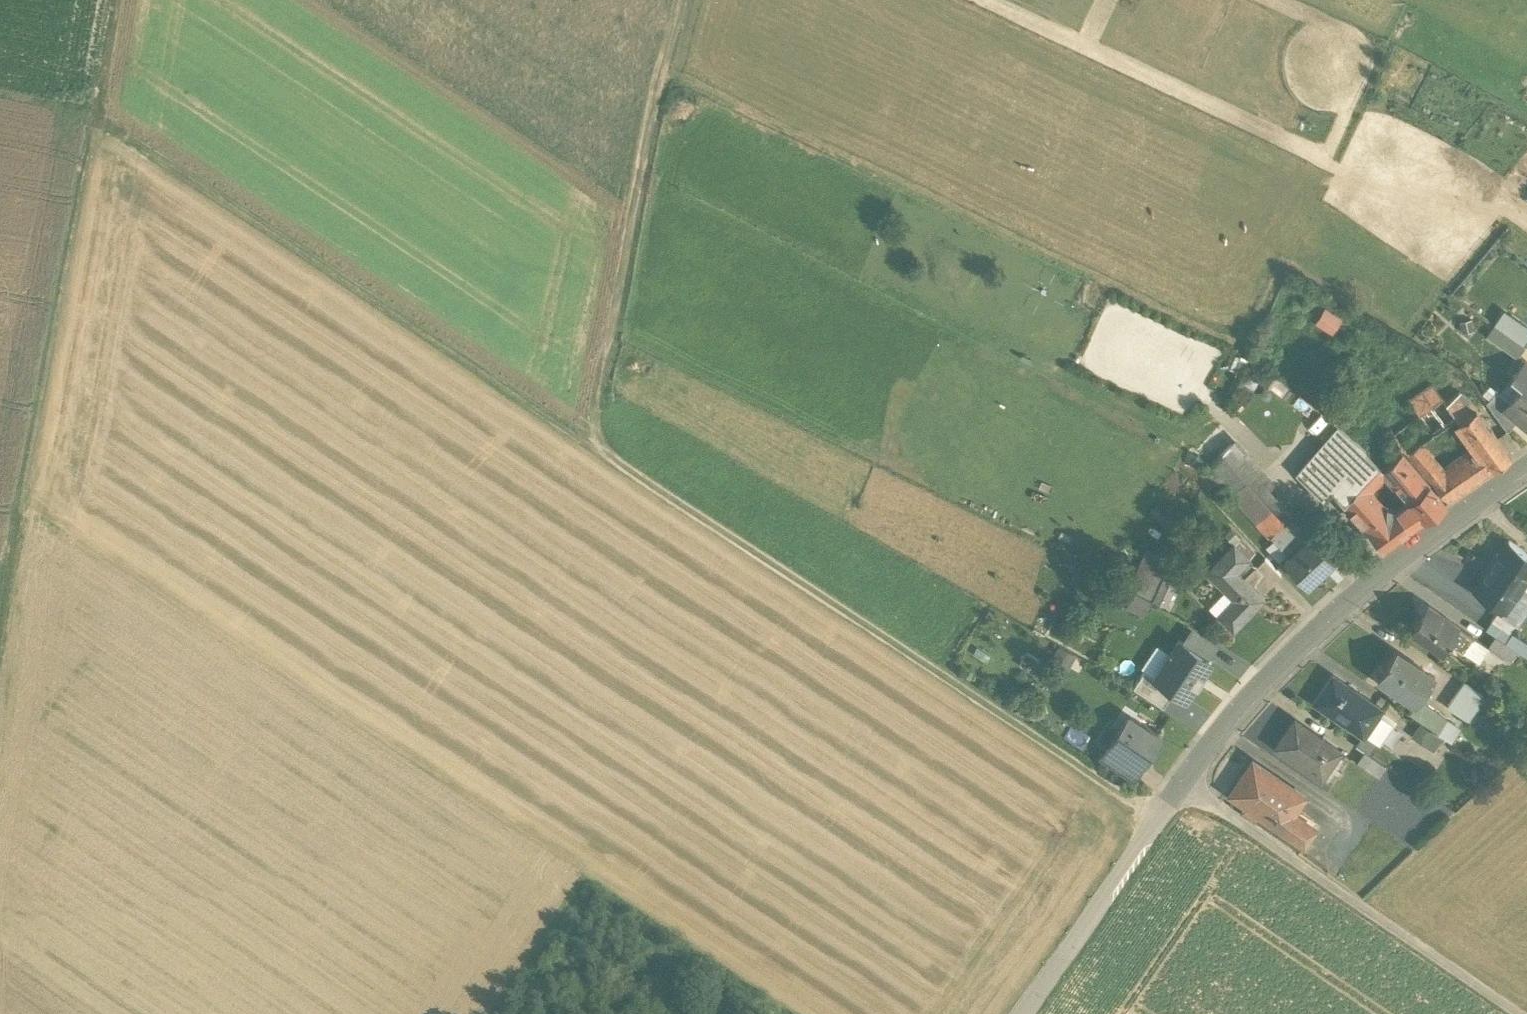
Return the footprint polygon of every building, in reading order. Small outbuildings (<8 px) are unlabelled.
[(1341,318),(1325,309),(1317,323),(1332,332),(1341,318)] [(1525,346),(1496,325),(1488,336),(1517,357),(1525,346)] [(1525,361),(1513,375),(1523,384),(1509,401),(1505,407),(1518,418),(1526,426),(1526,362),(1525,361)] [(1432,383),(1409,396),(1417,410),(1440,396),(1432,383)] [(1459,385),(1441,398),(1452,412),(1469,400),(1459,385)] [(1518,418),(1505,407),(1509,401),(1496,390),(1486,402),(1507,431),(1518,418)] [(1441,398),(1392,432),(1407,452),(1420,443),(1456,418),(1452,412),(1441,398)] [(1469,400),(1452,412),(1456,418),(1459,421),(1476,409),(1469,400)] [(1510,456),(1476,409),(1459,421),(1479,449),(1493,469),(1510,456)] [(1334,423),(1321,437),(1324,440),(1337,425),(1334,423)] [(1324,440),(1296,473),(1320,499),(1331,488),(1330,488),(1362,451),(1365,447),(1337,425),(1324,440)] [(1274,483),(1259,468),(1263,464),(1236,437),(1231,443),(1204,469),(1215,480),(1231,465),(1246,481),(1229,496),(1268,538),(1272,533),(1289,517),(1293,514),(1269,489),(1274,483)] [(1431,456),(1420,443),(1407,452),(1431,481),(1447,471),(1431,456)] [(1479,449),(1459,463),(1476,481),(1493,469),(1479,449)] [(1365,493),(1369,490),(1373,483),(1384,472),(1382,469),(1383,469),(1382,468),(1362,451),(1330,488),(1331,488),(1344,503),(1359,487),(1365,493)] [(1446,504),(1401,452),(1382,468),(1383,469),(1391,478),(1390,478),(1409,501),(1396,511),(1411,529),(1446,504)] [(1447,471),(1431,481),(1448,501),(1476,481),(1459,463),(1447,471)] [(1231,465),(1215,480),(1229,496),(1246,481),(1231,465)] [(1359,487),(1344,503),(1383,549),(1411,529),(1396,511),(1382,506),(1369,490),(1365,493),(1359,487)] [(1289,517),(1272,533),(1292,554),(1309,538),(1289,517)] [(1313,539),(1310,536),(1309,538),(1292,554),(1284,561),(1307,585),(1333,560),(1330,557),(1313,539)] [(1508,540),(1498,554),(1497,553),(1489,564),(1521,585),(1526,576),(1526,552),(1508,540)] [(1260,595),(1236,571),(1248,559),(1248,558),(1233,543),(1206,571),(1233,598),(1217,614),(1232,629),(1263,598),(1260,595)] [(1280,574),(1264,557),(1255,566),(1272,583),(1280,574)] [(1255,566),(1248,559),(1236,571),(1260,595),(1272,583),(1255,566)] [(1169,563),(1152,600),(1165,606),(1182,569),(1169,563)] [(1521,585),(1489,564),(1482,575),(1484,576),(1474,590),(1503,611),(1521,585)] [(1503,611),(1501,615),(1515,624),(1526,606),(1526,590),(1521,585),(1503,611)] [(1458,626),(1427,604),(1409,630),(1440,652),(1448,640),(1458,626)] [(1501,615),(1497,612),(1491,622),(1509,634),(1515,625),(1501,615)] [(1509,634),(1491,622),(1486,629),(1495,635),(1505,642),(1510,635),(1509,634)] [(1473,636),(1458,626),(1448,640),(1463,650),(1472,636),(1473,636)] [(1505,642),(1495,635),(1487,646),(1487,647),(1488,648),(1509,662),(1517,651),(1505,642)] [(1473,636),(1472,636),(1463,650),(1479,661),(1488,648),(1487,647),(1487,646),(1473,636)] [(1155,677),(1175,690),(1186,698),(1195,685),(1197,686),(1205,675),(1202,674),(1211,661),(1180,640),(1155,677)] [(1435,677),(1395,650),(1377,676),(1390,686),(1391,686),(1417,703),(1419,701),(1435,677)] [(1133,687),(1163,707),(1175,690),(1155,677),(1145,670),(1133,687)] [(1382,708),(1332,675),(1313,702),(1362,735),(1363,736),(1365,733),(1379,712),(1382,708)] [(1483,695),(1463,682),(1447,705),(1467,718),(1483,695)] [(1446,720),(1419,701),(1417,703),(1410,713),(1438,732),(1446,720)] [(1379,712),(1365,733),(1377,742),(1385,730),(1387,725),(1386,720),(1383,715),(1379,712)] [(1161,736),(1130,715),(1108,746),(1139,767),(1140,766),(1161,736)] [(1339,750),(1294,719),(1275,747),(1320,778),(1339,750)] [(1460,728),(1447,719),(1446,720),(1438,732),(1451,741),(1460,728)] [(1437,735),(1422,724),(1414,735),(1429,746),(1437,735)] [(1377,742),(1365,733),(1363,736),(1362,735),(1355,745),(1364,751),(1364,750),(1369,754),(1377,742)] [(1139,767),(1108,746),(1102,757),(1134,778),(1141,767),(1140,766),(1139,767)] [(1369,754),(1364,750),(1364,751),(1357,762),(1378,776),(1385,765),(1369,754)] [(1304,796),(1253,761),(1231,793),(1247,804),(1243,809),(1255,817),(1259,813),(1304,844),(1314,829),(1292,813),(1304,796)]
